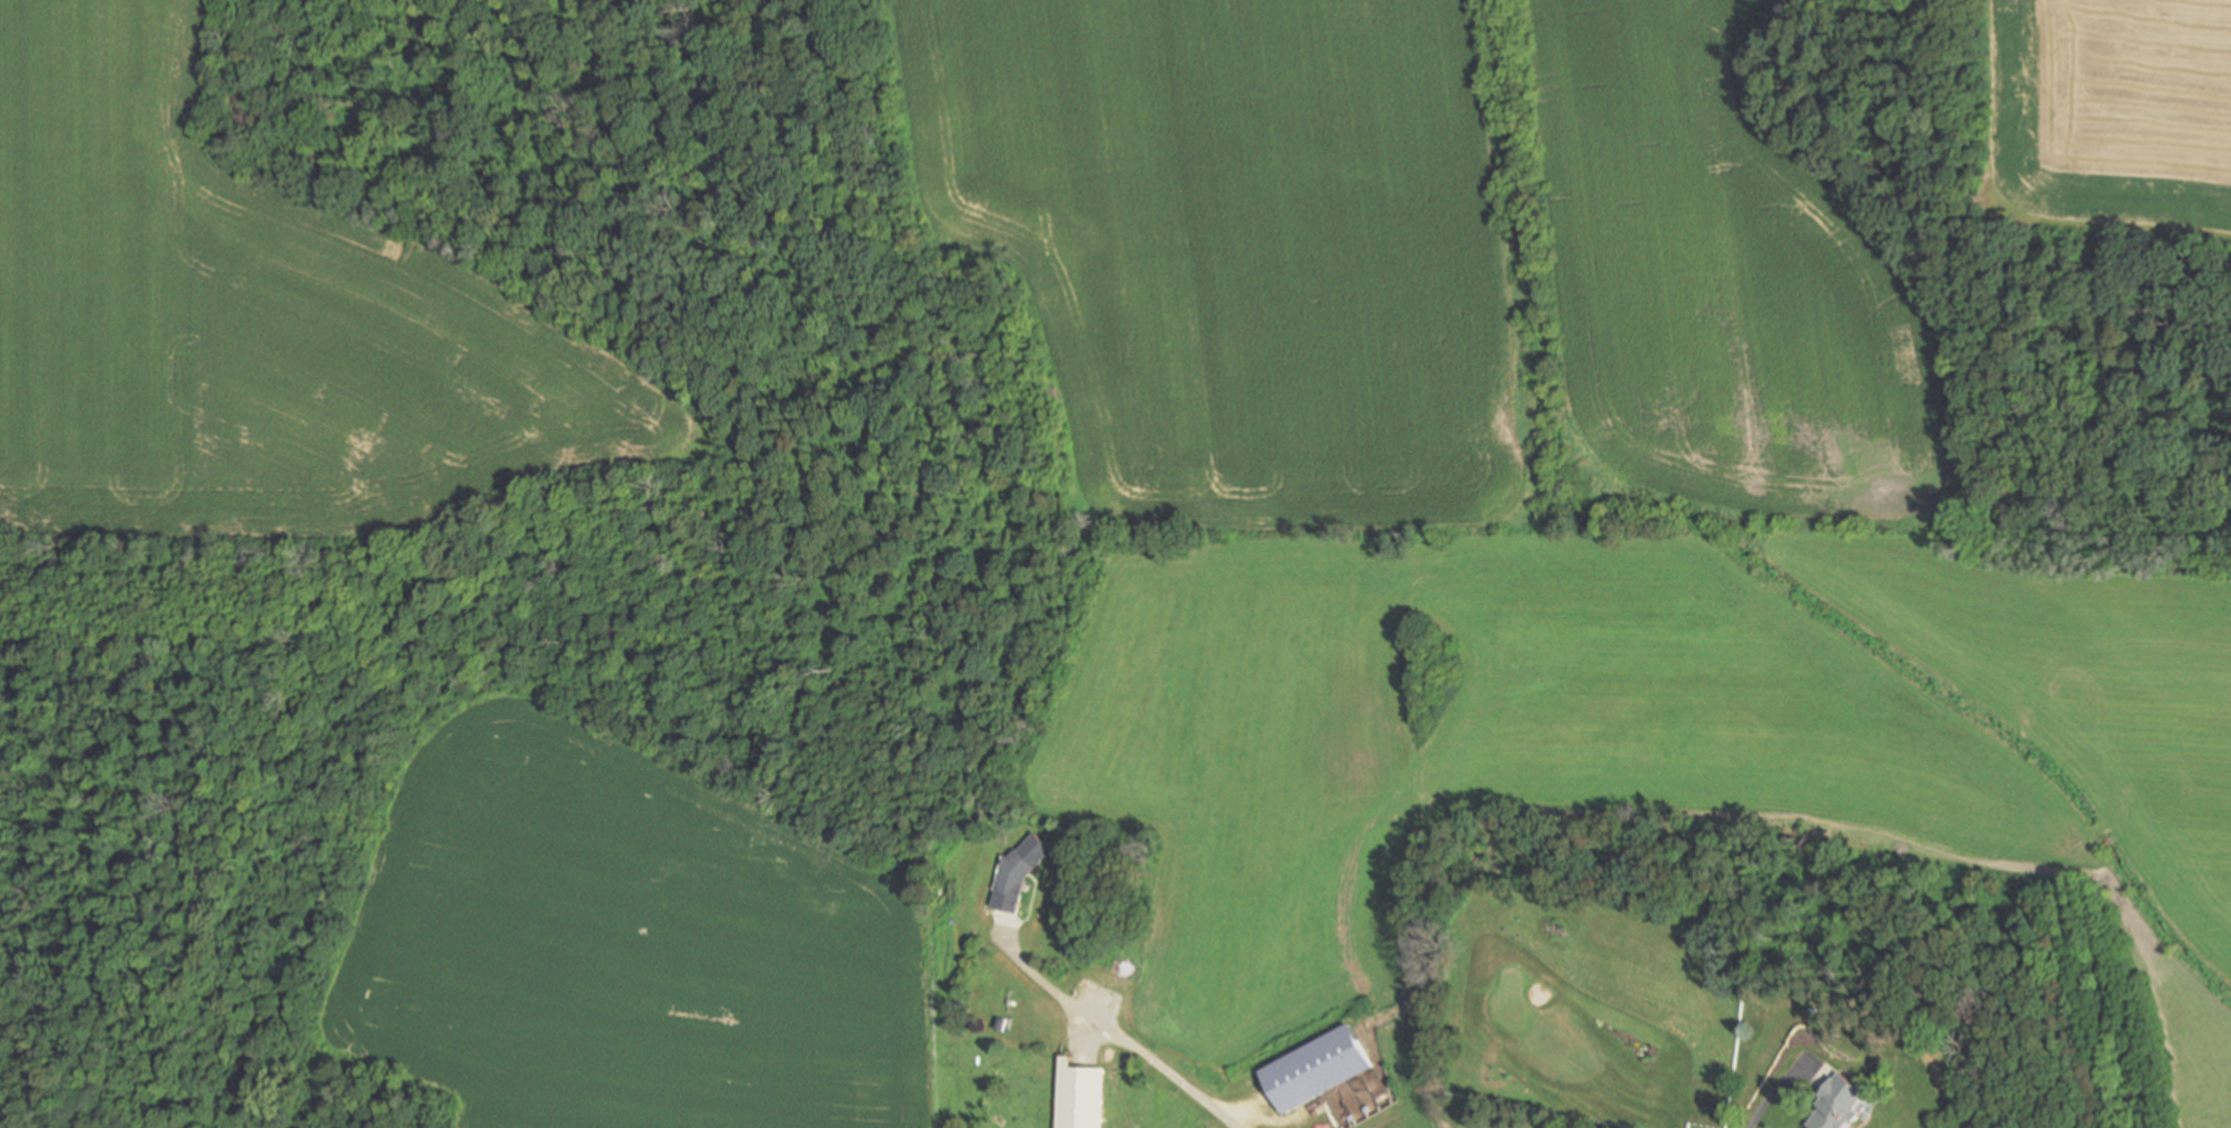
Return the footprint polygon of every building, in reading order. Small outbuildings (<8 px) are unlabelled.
[(1037,831),(1055,849),(1027,879),(1021,912),(994,908),(1004,862),(1009,863),(1012,854),(1037,831)] [(1372,1072),(1351,1027),(1260,1069),(1281,1114),(1372,1072)] [(1105,1067),(1104,1127),(1058,1127),(1060,1055),(1074,1056),(1074,1066),(1105,1067)] [(1853,1122),(1849,1127),(1815,1127),(1811,1125),(1823,1108),(1820,1105),(1825,1097),(1823,1095),(1842,1071),(1870,1093),(1858,1108),(1864,1114),(1855,1124),(1853,1122)]
